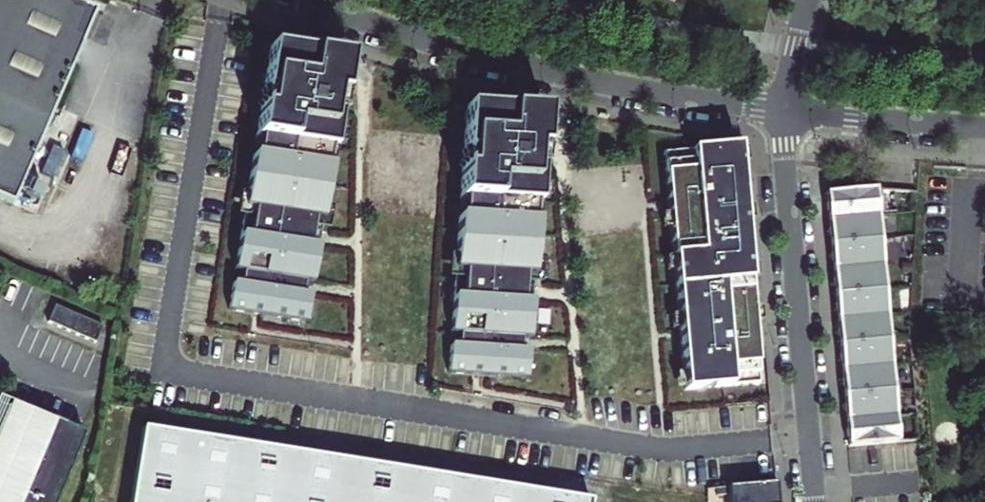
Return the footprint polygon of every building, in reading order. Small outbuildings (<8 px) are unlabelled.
[(5,207),(92,14),(60,0),(0,0),(0,205),(5,207)] [(337,65),(271,54),(230,318),(266,324),(308,331),(315,288),(324,232),(350,67),(337,65)] [(537,121),(467,114),(463,171),(450,381),(529,387),(532,343),(535,293),(546,122),(537,121)] [(739,153),(664,161),(669,206),(680,334),(686,395),(761,389),(751,285),(739,153)] [(921,189),(905,188),(904,192),(904,202),(919,204),(921,189)] [(876,189),(827,193),(850,453),(900,447),(876,189)] [(107,334),(59,313),(53,328),(101,349),(107,334)] [(13,401),(0,428),(0,501),(57,501),(86,431),(13,401)] [(141,431),(129,501),(578,501),(141,431)] [(729,494),(730,501),(778,501),(777,489),(729,494)]
